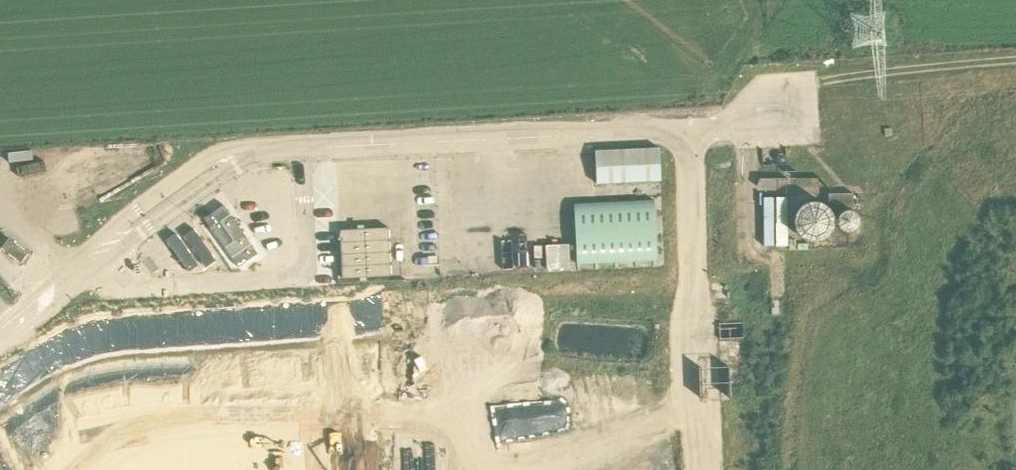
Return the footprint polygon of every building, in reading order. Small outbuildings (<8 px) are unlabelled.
[(660,147),(597,150),(597,182),(662,179),(660,147)] [(854,193),(840,193),(829,193),(829,204),(854,205),(854,193)] [(217,196),(174,227),(202,267),(245,236),(217,196)] [(765,245),(767,245),(775,245),(774,196),(766,197),(764,197),(765,245)] [(787,196),(777,197),(778,222),(776,223),(777,245),(787,245),(787,196)] [(839,232),(840,227),(839,221),(837,216),(833,212),(828,210),(822,209),(817,210),(812,212),(808,216),(805,221),(804,227),(805,232),(808,237),(812,241),(817,244),(822,245),(828,244),(833,241),(837,237),(839,232)] [(653,216),(574,218),(576,268),(656,264),(653,216)] [(389,227),(341,229),(343,277),(391,274),(389,227)] [(29,252),(9,237),(2,247),(21,262),(29,252)] [(570,243),(546,244),(547,269),(571,268),(570,243)]
